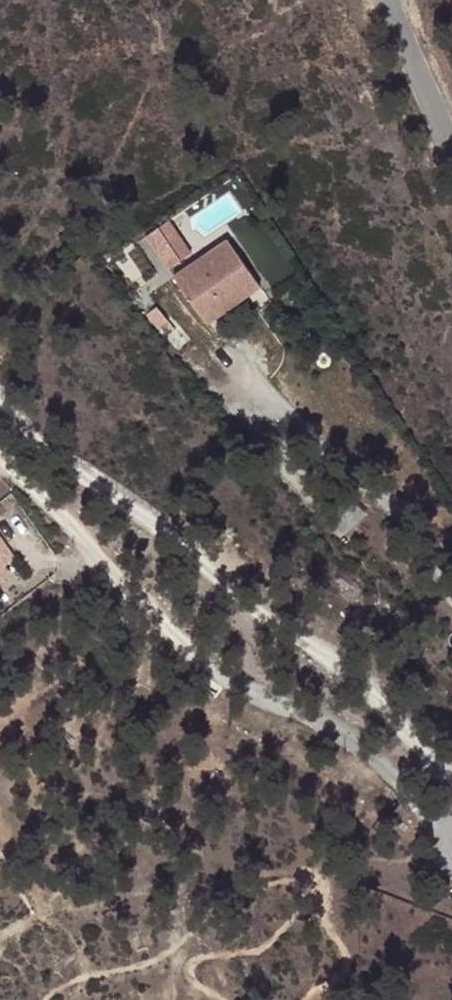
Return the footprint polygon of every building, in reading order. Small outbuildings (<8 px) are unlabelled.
[(134,243),(145,259),(152,254),(164,272),(194,252),(171,218),(134,243)] [(242,294),(215,259),(199,269),(196,265),(175,280),(199,310),(217,297),(224,307),(242,294)] [(1,534),(0,534),(0,578),(6,574),(2,569),(16,557),(1,534)]
